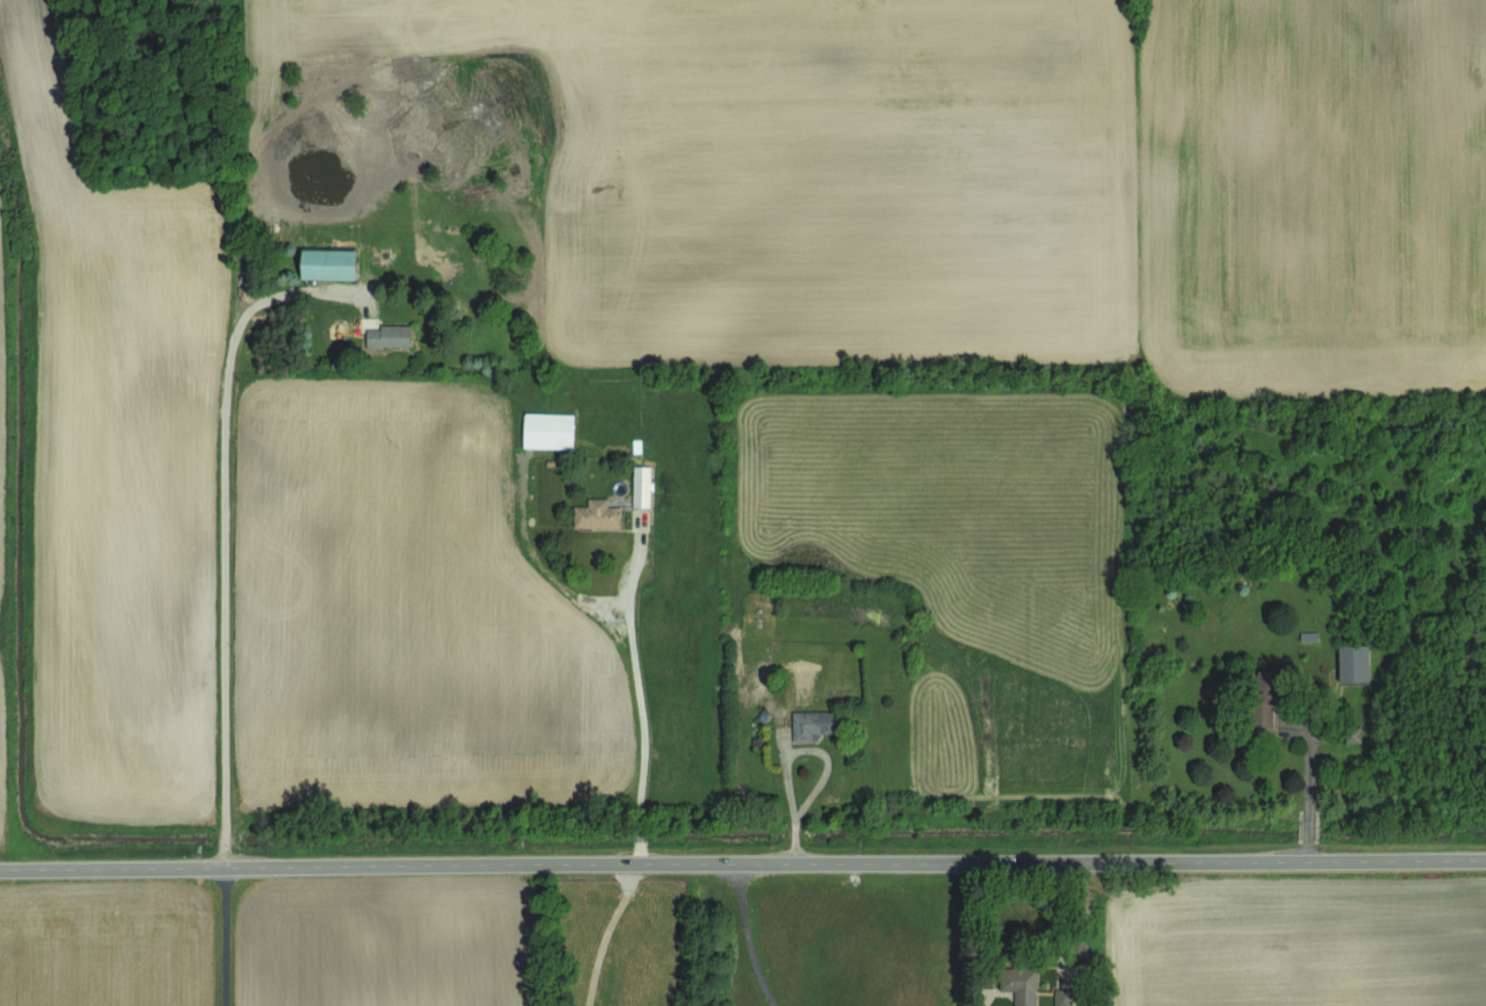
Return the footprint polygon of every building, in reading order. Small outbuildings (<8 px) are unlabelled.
[(301,278),(356,279),(356,249),(302,248),(301,278)] [(366,328),(366,347),(412,346),(411,324),(379,325),(379,328),(366,328)] [(573,448),(574,413),(524,412),(523,447),(573,448)] [(1337,645),(1337,682),(1369,682),(1369,645),(1337,645)] [(1274,696),(1252,696),(1252,730),(1274,730),(1274,696)] [(792,740),(792,711),(841,710),(841,733),(812,733),(812,740),(792,740)] [(1034,982),(1018,982),(1018,1005),(1034,1005),(1034,982)] [(1054,988),(1054,1005),(1071,1005),(1071,988),(1054,988)]
